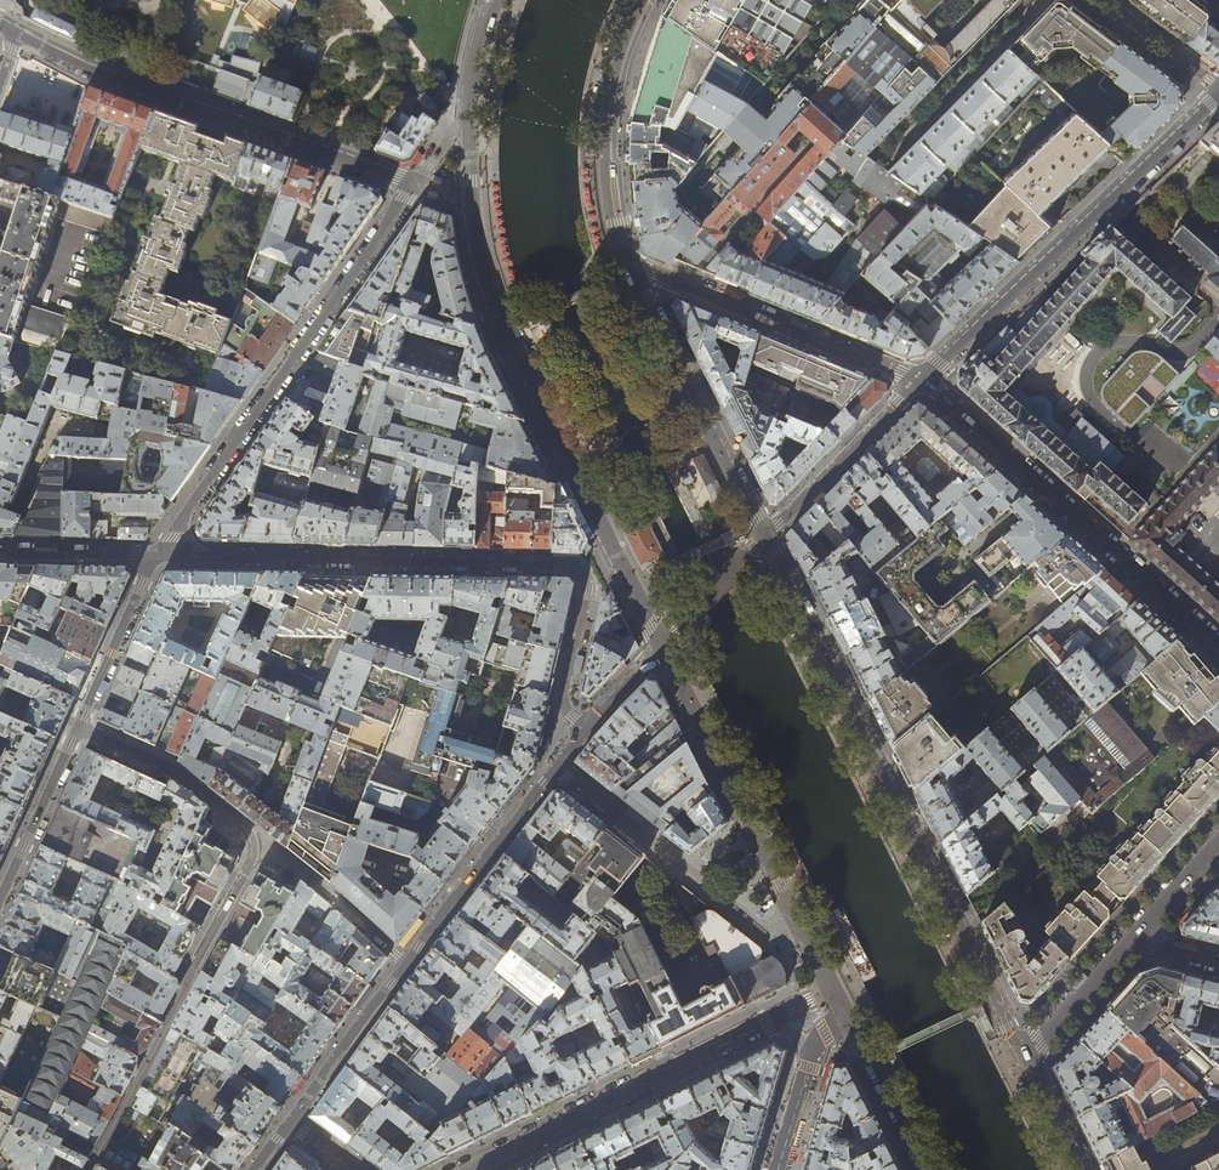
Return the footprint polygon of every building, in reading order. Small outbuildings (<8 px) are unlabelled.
[(207,1),(205,9),(218,13),(220,7),(225,9),(230,0),(246,7),(243,14),(246,16),(242,20),(254,32),(261,26),(268,31),(276,20),(285,26),(286,25),(297,0),(205,0),(207,1)] [(686,171),(672,159),(630,160),(630,167),(630,176),(632,192),(636,219),(638,226),(641,237),(644,246),(649,250),(652,252),(654,254),(668,259),(672,261),(674,257),(728,195),(811,99),(887,13),(899,0),(859,0),(857,3),(858,3),(851,11),(854,13),(838,30),(836,28),(828,36),(828,35),(820,44),(821,45),(815,52),(817,54),(801,71),(799,70),(793,76),(792,76),(783,85),(785,86),(778,93),(780,95),(772,105),(775,107),(766,118),(748,101),(724,128),(743,144),(732,157),(729,155),(701,186),(699,184),(687,197),(674,185),(686,171)] [(664,13),(715,49),(728,25),(782,55),(814,3),(808,0),(671,0),(664,13)] [(887,13),(924,44),(912,58),(936,80),(937,78),(939,77),(941,79),(1017,0),(989,0),(948,44),(920,17),(922,15),(925,17),(942,0),(899,0),(887,13)] [(1008,48),(1030,68),(1052,45),(1074,45),(1087,56),(1081,63),(1092,73),(1097,67),(1122,41),(1113,34),(1069,1),(1067,0),(1055,0),(1008,48)] [(1188,42),(1205,18),(1211,10),(1205,7),(1207,5),(1200,0),(1132,0),(1155,17),(1188,42)] [(1207,5),(1205,7),(1211,10),(1205,18),(1213,25),(1218,17),(1218,1),(1218,0),(1200,0),(1207,5)] [(52,32),(72,41),(77,32),(79,30),(77,29),(76,29),(39,9),(37,8),(35,10),(29,7),(23,17),(26,19),(52,32)] [(633,115),(632,119),(672,124),(701,140),(705,133),(715,138),(724,128),(748,101),(734,93),(741,78),(757,90),(764,83),(715,49),(664,13),(662,18),(660,24),(633,115)] [(811,99),(848,132),(912,58),(924,44),(887,13),(811,99)] [(1218,29),(1213,25),(1205,18),(1188,42),(1216,63),(1218,63),(1218,27),(1218,29)] [(1101,133),(1111,142),(1120,135),(1136,148),(1173,113),(1172,112),(1181,103),(1180,94),(1178,86),(1168,79),(1170,77),(1125,44),(1122,41),(1097,67),(1133,95),(1134,101),(1101,133)] [(316,51),(306,48),(302,57),(312,61),(316,51)] [(1030,68),(1008,48),(987,69),(954,104),(911,147),(889,170),(931,199),(956,172),(947,164),(964,147),(972,154),(973,153),(1042,79),(1030,68)] [(247,103),(249,104),(262,76),(259,74),(261,64),(233,55),(231,64),(218,60),(220,57),(213,54),(207,70),(214,72),(215,69),(222,71),(215,92),(236,99),(235,102),(241,104),(242,102),(247,103)] [(848,132),(842,138),(867,155),(896,124),(929,91),(938,82),(936,80),(912,58),(848,132)] [(270,71),(265,70),(262,76),(249,104),(248,107),(263,112),(293,123),(303,95),(301,94),(267,82),(270,74),(270,71)] [(999,177),(1071,107),(1060,97),(1060,96),(1042,79),(973,153),(999,177)] [(62,180),(61,183),(63,183),(61,188),(56,187),(53,198),(113,218),(141,149),(156,112),(122,99),(88,87),(72,137),(59,179),(62,180)] [(408,90),(401,95),(407,102),(413,97),(408,90)] [(430,110),(435,106),(425,93),(419,98),(430,110)] [(728,195),(745,210),(796,154),(785,144),(793,136),(800,128),(814,141),(818,144),(758,211),(770,222),(771,221),(829,154),(842,138),(848,132),(811,99),(728,195)] [(405,115),(419,123),(423,116),(410,107),(405,115)] [(1071,107),(999,177),(1009,186),(1038,213),(1041,210),(1044,207),(1054,198),(1104,150),(1108,146),(1111,142),(1101,133),(1071,107)] [(0,112),(0,153),(0,152),(2,147),(1,145),(1,144),(53,161),(52,162),(51,163),(49,169),(50,171),(51,171),(50,172),(45,170),(37,193),(53,198),(56,187),(59,179),(72,137),(58,132),(58,131),(37,124),(15,117),(15,118),(6,115),(7,111),(1,109),(0,112)] [(164,114),(156,112),(141,149),(181,164),(174,186),(170,185),(166,197),(170,199),(162,220),(157,218),(149,241),(146,239),(133,274),(135,274),(131,285),(129,284),(122,302),(121,301),(112,324),(154,339),(156,334),(184,345),(183,347),(196,351),(197,348),(218,356),(223,344),(231,323),(231,322),(217,317),(218,312),(198,305),(198,306),(190,303),(189,306),(160,296),(170,271),(179,275),(187,254),(185,254),(188,246),(185,245),(190,231),(195,233),(200,219),(205,221),(212,201),(211,200),(213,193),(210,192),(215,177),(234,184),(247,145),(228,138),(225,146),(197,135),(199,127),(185,122),(164,114)] [(419,149),(435,126),(425,118),(420,125),(419,123),(405,115),(401,112),(386,136),(386,137),(376,153),(382,155),(404,163),(407,162),(411,161),(419,149)] [(701,140),(672,124),(632,119),(630,135),(630,160),(672,159),(686,171),(709,145),(701,140)] [(1198,143),(1208,151),(1210,150),(1218,159),(1218,123),(1198,143)] [(829,154),(771,221),(786,234),(762,262),(750,288),(749,291),(785,305),(818,319),(846,289),(862,272),(881,252),(931,199),(889,170),(876,161),(867,155),(842,138),(829,154)] [(275,155),(247,145),(234,184),(233,187),(254,197),(260,183),(268,185),(262,200),(275,206),(292,161),(291,160),(275,155)] [(322,205),(319,212),(310,209),(324,172),(292,161),(275,206),(248,278),(269,285),(277,261),(293,266),(293,267),(312,274),(336,210),(347,181),(338,177),(327,207),(322,205)] [(9,169),(4,182),(28,190),(33,177),(31,174),(11,167),(9,169)] [(19,206),(18,210),(17,212),(9,239),(6,248),(2,260),(0,268),(0,337),(16,341),(52,352),(57,353),(58,353),(72,318),(27,304),(42,259),(55,216),(107,232),(113,218),(53,198),(37,193),(28,190),(4,182),(0,181),(0,200),(19,206)] [(370,189),(347,181),(336,210),(312,274),(325,283),(357,236),(382,201),(379,192),(370,189)] [(1051,224),(1038,213),(1009,186),(973,228),(1020,260),(1029,251),(1026,248),(1034,241),(1036,238),(1039,236),(1051,224)] [(745,210),(728,195),(674,257),(695,266),(699,268),(703,269),(712,273),(720,253),(718,251),(716,249),(713,247),(719,240),(745,210)] [(1020,260),(973,228),(931,199),(881,252),(922,278),(916,284),(954,323),(985,294),(1020,260)] [(390,296),(392,296),(422,208),(421,208),(360,295),(349,312),(382,323),(387,308),(383,307),(379,305),(386,295),(387,296),(389,296),(390,296)] [(422,208),(392,296),(391,299),(403,303),(421,310),(429,312),(480,329),(470,301),(466,287),(463,278),(460,263),(456,250),(456,246),(453,232),(452,218),(422,208)] [(1214,237),(1217,234),(1215,231),(1211,235),(1204,228),(1207,225),(1204,222),(1201,226),(1194,220),(1198,216),(1195,214),(1187,222),(1190,225),(1188,226),(1187,226),(1186,227),(1187,228),(1185,230),(1180,235),(1180,234),(1179,236),(1178,238),(1175,236),(1168,244),(1170,247),(1174,243),(1181,249),(1178,253),(1180,255),(1184,252),(1190,258),(1187,262),(1190,264),(1193,260),(1200,267),(1197,271),(1200,273),(1203,269),(1209,275),(1207,279),(1218,290),(1218,242),(1214,237)] [(786,234),(771,221),(770,222),(743,251),(742,253),(729,242),(720,253),(712,273),(750,288),(762,262),(786,234)] [(1152,505),(1122,476),(1104,461),(1093,473),(1005,393),(1013,384),(1077,312),(1115,268),(1171,319),(1158,334),(1170,344),(1194,318),(1184,308),(1190,301),(1109,228),(1081,255),(1087,261),(1018,337),(1006,326),(958,372),(958,388),(1022,445),(1084,501),(1092,493),(1123,521),(1131,529),(1152,505)] [(881,252),(862,272),(871,280),(872,279),(890,295),(890,296),(898,304),(916,284),(922,278),(881,252)] [(315,296),(325,283),(312,274),(293,267),(293,266),(277,261),(269,285),(248,278),(243,289),(295,325),(315,296)] [(921,318),(912,327),(929,347),(930,348),(943,336),(955,324),(954,323),(916,284),(898,304),(894,309),(898,312),(902,308),(909,314),(915,306),(931,323),(928,325),(921,318)] [(279,348),(295,325),(243,289),(239,300),(257,313),(254,317),(252,316),(250,316),(247,317),(245,319),(244,322),(244,326),(246,328),(244,331),(231,323),(223,344),(262,372),(266,366),(279,348)] [(846,289),(818,319),(823,321),(863,337),(867,339),(883,321),(874,314),(855,306),(858,300),(846,289)] [(705,327),(706,328),(716,332),(722,319),(706,312),(688,305),(677,300),(675,303),(671,308),(685,336),(697,359),(703,337),(697,324),(706,326),(705,327)] [(470,407),(472,407),(524,422),(502,378),(489,350),(480,329),(429,312),(427,319),(419,317),(421,310),(403,303),(401,310),(388,306),(382,323),(382,324),(388,326),(377,357),(371,355),(364,376),(371,378),(424,394),(427,387),(434,389),(432,396),(457,403),(459,397),(468,399),(468,401),(468,402),(470,404),(470,407)] [(929,347),(912,327),(908,323),(909,322),(898,312),(894,309),(883,321),(867,339),(891,348),(909,355),(917,354),(923,352),(925,351),(929,347)] [(382,324),(382,323),(349,312),(341,324),(331,338),(309,368),(337,374),(329,395),(310,388),(302,379),(287,400),(291,402),(311,409),(317,411),(317,412),(323,414),(320,423),(326,424),(352,431),(371,378),(364,376),(371,355),(382,324)] [(740,326),(722,319),(716,332),(706,328),(703,337),(697,359),(705,377),(724,413),(734,385),(744,388),(748,372),(751,364),(759,335),(760,333),(740,326)] [(1204,348),(1218,361),(1218,331),(1204,348)] [(797,384),(810,354),(766,336),(760,333),(759,335),(751,364),(797,384)] [(21,383),(9,360),(16,341),(0,337),(0,393),(21,383)] [(262,372),(223,344),(218,356),(205,393),(241,402),(253,386),(262,372)] [(1053,346),(1046,354),(1060,366),(1066,358),(1053,346)] [(57,353),(52,352),(47,365),(52,366),(57,353)] [(8,474),(4,483),(18,489),(53,407),(111,423),(108,440),(60,437),(49,456),(53,458),(48,467),(44,464),(21,517),(12,537),(63,538),(64,494),(91,495),(121,496),(133,431),(143,377),(58,353),(57,353),(52,366),(29,422),(8,474)] [(810,354),(797,384),(795,390),(798,391),(833,405),(841,413),(845,410),(849,405),(855,399),(873,380),(847,369),(830,362),(810,354)] [(1133,359),(1108,386),(1106,395),(1108,404),(1111,410),(1131,427),(1180,376),(1156,357),(1149,355),(1141,355),(1133,359)] [(755,411),(775,422),(789,389),(748,372),(744,388),(755,411)] [(205,393),(143,377),(133,431),(192,444),(210,447),(214,442),(223,428),(229,419),(241,402),(205,393)] [(432,396),(424,394),(371,378),(352,431),(326,424),(310,483),(358,495),(369,451),(373,437),(402,445),(458,460),(462,444),(439,438),(438,441),(389,428),(394,409),(451,424),(457,403),(432,396)] [(849,405),(845,410),(856,422),(860,419),(885,394),(887,392),(886,385),(884,385),(873,380),(855,399),(859,404),(853,410),(849,405)] [(1029,398),(1013,384),(1005,393),(1093,473),(1104,461),(1122,476),(1135,462),(1127,454),(1124,457),(1083,420),(1083,419),(1082,418),(1084,416),(1077,409),(1064,423),(1066,424),(1062,428),(1051,418),(1053,417),(1052,405),(1043,396),(1030,396),(1029,398)] [(755,411),(744,388),(734,385),(724,413),(728,421),(733,430),(735,436),(745,432),(748,437),(740,444),(748,462),(750,465),(758,459),(759,460),(765,445),(775,422),(755,411)] [(833,405),(798,391),(787,419),(822,434),(827,429),(841,413),(833,405)] [(645,408),(654,426),(678,414),(669,396),(645,408)] [(1162,407),(1170,415),(1178,406),(1171,398),(1162,407)] [(262,435),(254,447),(265,455),(262,466),(278,471),(275,484),(307,492),(310,483),(326,424),(320,423),(319,422),(315,419),(315,418),(308,414),(311,409),(291,402),(287,400),(278,413),(262,435)] [(995,472),(918,403),(893,428),(867,454),(879,468),(885,476),(929,528),(940,519),(968,495),(975,489),(995,472)] [(541,456),(524,422),(472,407),(468,422),(467,426),(471,428),(472,423),(495,430),(485,468),(507,474),(555,487),(557,488),(541,456)] [(841,438),(856,422),(845,410),(841,413),(827,429),(838,441),(841,438)] [(1,437),(0,439),(0,471),(8,474),(29,422),(9,414),(8,417),(4,416),(0,415),(0,437),(1,437)] [(788,427),(775,422),(765,445),(759,460),(758,459),(750,465),(753,470),(762,488),(774,483),(778,481),(792,466),(783,460),(782,460),(778,453),(780,452),(786,438),(809,448),(822,434),(787,419),(786,420),(790,422),(788,427)] [(1138,433),(1142,437),(1155,423),(1151,419),(1138,433)] [(676,436),(681,447),(696,439),(691,428),(676,436)] [(827,429),(822,434),(809,448),(792,466),(778,481),(774,483),(785,495),(811,468),(838,441),(827,429)] [(207,451),(210,447),(192,444),(133,431),(121,496),(163,497),(172,502),(174,499),(191,475),(207,451)] [(368,511),(384,515),(388,502),(402,445),(373,437),(369,451),(393,458),(392,466),(373,461),(368,482),(383,486),(377,509),(369,508),(368,511)] [(462,444),(458,460),(472,464),(477,466),(481,467),(485,450),(462,444)] [(394,503),(407,506),(410,488),(408,487),(413,467),(424,470),(421,483),(452,487),(452,486),(456,467),(458,460),(402,445),(388,502),(394,503)] [(1173,546),(1183,536),(1177,529),(1204,500),(1218,483),(1218,447),(1217,445),(1167,501),(1130,542),(1218,623),(1218,587),(1173,546)] [(255,494),(262,466),(265,455),(254,447),(215,503),(198,528),(201,535),(204,542),(223,542),(242,543),(249,516),(237,518),(237,515),(250,497),(254,498),(255,494)] [(706,486),(713,501),(725,496),(704,454),(692,460),(705,487),(706,486)] [(879,468),(867,454),(855,467),(842,480),(853,492),(858,487),(862,491),(856,496),(866,508),(881,495),(901,519),(885,531),(897,546),(902,551),(929,528),(885,476),(881,480),(881,478),(881,477),(881,476),(880,476),(879,474),(878,473),(877,473),(877,472),(876,472),(875,472),(874,472),(879,468)] [(477,480),(477,466),(472,464),(471,470),(456,467),(452,486),(465,489),(462,503),(462,515),(447,514),(444,547),(450,547),(474,548),(475,533),(469,533),(469,529),(471,527),(475,527),(477,485),(477,480)] [(485,468),(481,467),(477,466),(477,480),(506,484),(507,474),(485,468)] [(1008,484),(995,472),(975,489),(983,499),(976,505),(968,495),(940,519),(957,538),(963,546),(1009,508),(1022,497),(1008,484)] [(507,474),(506,484),(506,486),(506,492),(541,494),(541,508),(545,509),(544,521),(533,521),(533,513),(525,513),(525,508),(527,508),(527,500),(526,500),(520,499),(506,498),(505,513),(505,514),(511,514),(511,520),(505,521),(504,549),(536,549),(553,550),(555,487),(507,474)] [(683,478),(686,484),(693,480),(690,474),(683,478)] [(856,496),(853,492),(842,480),(828,494),(816,506),(848,543),(874,573),(885,565),(880,560),(897,546),(885,531),(866,508),(856,496)] [(4,483),(0,493),(0,536),(7,537),(12,537),(21,517),(7,511),(10,505),(12,506),(18,489),(4,483)] [(452,487),(421,483),(414,525),(412,547),(428,547),(440,547),(444,547),(447,514),(447,509),(451,493),(452,487)] [(774,483),(762,488),(763,491),(769,504),(775,505),(785,495),(774,483)] [(305,500),(307,492),(275,484),(271,498),(255,494),(254,498),(249,516),(242,543),(249,543),(293,544),(305,500)] [(506,498),(506,492),(506,486),(503,486),(500,488),(500,492),(502,494),(481,493),(481,485),(477,485),(475,527),(475,533),(474,548),(495,548),(504,549),(505,521),(505,515),(496,515),(496,535),(489,535),(490,513),(505,513),(506,498)] [(572,517),(557,488),(555,487),(553,550),(567,550),(581,550),(585,543),(572,517)] [(451,493),(447,509),(453,511),(456,496),(455,494),(455,493),(451,493)] [(90,511),(91,495),(64,494),(63,538),(90,539),(90,521),(90,511)] [(91,495),(90,511),(106,512),(106,513),(116,513),(117,516),(147,517),(146,523),(126,522),(124,524),(122,528),(119,531),(119,540),(145,540),(146,538),(161,517),(162,515),(163,514),(172,502),(163,497),(121,496),(91,495)] [(984,572),(973,581),(990,601),(1033,565),(1067,536),(1049,521),(1022,497),(1009,508),(1021,522),(974,561),(984,572)] [(353,512),(305,500),(293,544),(307,544),(345,545),(353,512)] [(407,506),(394,503),(390,521),(406,522),(407,506)] [(821,566),(825,563),(848,543),(816,506),(802,520),(791,531),(821,566)] [(616,519),(640,568),(655,561),(664,556),(640,507),(616,519)] [(361,510),(354,508),(353,512),(345,545),(360,545),(376,546),(383,520),(384,515),(368,511),(361,510)] [(957,538),(940,519),(929,528),(902,551),(885,565),(874,573),(873,574),(889,592),(918,627),(935,647),(990,601),(973,581),(941,607),(935,607),(913,579),(913,574),(957,538)] [(407,546),(412,547),(414,525),(407,524),(406,522),(390,521),(383,520),(376,546),(407,546)] [(90,521),(90,539),(106,539),(107,522),(90,521)] [(821,566),(791,531),(786,537),(799,563),(807,578),(819,567),(821,566)] [(1067,536),(1033,565),(1038,571),(1034,574),(1062,606),(1104,570),(1077,546),(1072,541),(1067,536)] [(848,543),(825,563),(828,569),(822,572),(819,567),(807,578),(819,601),(828,619),(842,612),(839,607),(846,604),(848,609),(863,602),(852,580),(868,572),(872,579),(873,574),(874,573),(848,543)] [(13,627),(17,618),(37,567),(28,567),(0,566),(0,626),(13,627)] [(72,583),(78,568),(58,568),(37,567),(17,618),(36,627),(50,633),(60,608),(65,598),(72,583)] [(78,593),(78,594),(75,600),(72,600),(65,598),(60,608),(107,628),(124,589),(130,577),(125,570),(86,569),(85,568),(81,568),(78,568),(72,583),(80,585),(78,593)] [(1114,579),(1104,570),(1062,606),(1034,629),(1038,634),(1031,640),(1056,670),(1091,641),(1079,631),(1061,646),(1067,654),(1064,656),(1048,637),(1075,614),(1098,634),(1108,625),(1105,621),(1120,608),(1124,612),(1138,600),(1114,579)] [(246,590),(256,591),(264,573),(199,572),(171,571),(163,576),(148,611),(133,643),(156,653),(160,643),(165,646),(161,655),(190,668),(203,674),(216,680),(239,632),(248,612),(247,611),(251,602),(251,601),(243,597),(246,590)] [(747,575),(753,588),(760,584),(755,572),(747,575)] [(269,573),(264,573),(256,591),(251,601),(251,602),(265,608),(263,613),(270,616),(272,611),(273,614),(261,640),(258,641),(239,632),(216,680),(199,717),(233,736),(258,679),(271,651),(304,577),(305,574),(269,573)] [(348,637),(358,640),(355,650),(344,646),(341,654),(408,678),(421,682),(423,673),(413,670),(416,661),(426,664),(428,657),(432,659),(440,639),(446,620),(439,617),(439,608),(450,608),(451,607),(451,606),(454,578),(395,576),(373,576),(372,579),(363,600),(370,602),(365,616),(358,613),(348,637)] [(356,578),(304,577),(271,651),(309,668),(323,638),(347,639),(348,637),(358,613),(363,600),(372,579),(364,579),(356,578)] [(480,578),(454,578),(451,606),(451,607),(481,615),(472,644),(467,643),(466,643),(465,646),(440,639),(432,659),(428,657),(426,664),(423,673),(421,682),(436,690),(439,690),(456,696),(461,682),(466,683),(467,684),(470,673),(465,671),(469,658),(483,662),(492,633),(499,613),(491,611),(494,602),(497,599),(503,600),(509,579),(480,578)] [(544,580),(509,579),(503,600),(499,613),(492,633),(528,645),(531,634),(508,627),(512,616),(509,611),(510,607),(537,616),(542,599),(544,592),(548,580),(544,580)] [(569,580),(548,580),(544,592),(551,595),(549,601),(542,599),(537,616),(534,628),(540,630),(538,636),(532,634),(531,634),(528,645),(559,652),(560,650),(569,608),(574,586),(569,580)] [(863,602),(848,609),(851,614),(845,617),(842,612),(828,619),(836,637),(846,655),(860,648),(857,643),(864,639),(866,645),(881,638),(889,637),(897,637),(918,627),(889,592),(878,597),(891,623),(877,630),(863,602)] [(610,622),(622,616),(610,593),(609,594),(606,595),(603,597),(602,597),(601,601),(598,618),(610,622)] [(1091,641),(1056,670),(960,753),(936,773),(940,781),(932,785),(928,779),(914,792),(926,815),(941,844),(1104,702),(1142,671),(1151,664),(1134,646),(1103,673),(1097,666),(1118,649),(1117,644),(1127,636),(1122,630),(1126,626),(1155,660),(1181,639),(1158,619),(1138,600),(1124,612),(1108,625),(1098,634),(1091,641)] [(106,630),(107,628),(60,608),(50,633),(36,627),(34,631),(57,641),(54,646),(91,662),(106,630)] [(610,622),(598,618),(592,644),(625,662),(632,655),(639,648),(634,638),(625,621),(622,616),(610,622)] [(897,637),(889,637),(900,654),(892,661),(881,638),(866,645),(869,651),(863,654),(860,648),(846,655),(856,675),(869,702),(871,701),(901,675),(935,647),(918,627),(897,637)] [(0,660),(0,666),(15,673),(15,672),(75,699),(78,692),(91,662),(54,646),(13,628),(12,631),(0,660)] [(492,633),(483,662),(519,673),(514,693),(521,695),(522,693),(528,690),(543,695),(545,690),(549,681),(553,682),(558,661),(559,652),(528,645),(492,633)] [(1181,639),(1155,660),(1151,664),(1142,671),(1158,689),(1153,694),(1171,713),(1179,706),(1195,724),(1204,716),(1218,702),(1218,674),(1211,666),(1181,639)] [(161,655),(156,653),(133,643),(127,657),(149,666),(153,657),(159,659),(154,670),(150,678),(151,679),(144,693),(173,706),(190,668),(161,655)] [(609,678),(625,662),(592,644),(587,665),(581,694),(585,696),(589,698),(609,678)] [(302,692),(278,682),(276,686),(258,679),(233,736),(210,788),(250,820),(287,849),(340,707),(390,726),(398,705),(408,678),(341,654),(320,704),(300,696),(302,692)] [(0,666),(0,707),(8,689),(35,701),(24,725),(57,739),(66,719),(75,699),(15,672),(15,673),(0,666)] [(123,666),(116,680),(138,690),(144,677),(123,666)] [(199,717),(216,680),(203,674),(188,708),(180,704),(178,708),(199,718),(199,717)] [(901,675),(871,701),(875,709),(879,717),(895,748),(929,719),(924,712),(931,706),(912,684),(910,686),(901,675)] [(133,702),(138,690),(116,680),(109,696),(120,701),(122,697),(133,702)] [(674,719),(656,684),(652,683),(647,682),(631,699),(621,709),(644,731),(651,743),(650,744),(658,753),(682,734),(674,719)] [(456,696),(439,690),(432,714),(430,713),(412,771),(419,773),(417,779),(422,780),(423,775),(438,779),(444,760),(472,769),(490,775),(492,766),(498,747),(460,735),(456,745),(450,743),(454,732),(451,731),(461,697),(456,696)] [(522,693),(521,695),(523,699),(521,708),(510,705),(498,745),(504,746),(506,747),(511,729),(519,731),(513,748),(536,758),(537,754),(550,697),(543,695),(528,690),(522,693)] [(123,719),(103,709),(98,721),(156,747),(167,720),(171,722),(159,748),(181,758),(199,718),(178,708),(173,706),(144,693),(137,707),(135,706),(129,718),(132,719),(128,726),(123,724),(124,722),(124,720),(123,719)] [(1104,702),(941,844),(955,873),(967,896),(1006,862),(1003,859),(999,863),(993,856),(993,859),(987,862),(971,832),(973,831),(973,828),(978,829),(997,813),(997,811),(1002,811),(1016,828),(1010,833),(1015,833),(1018,831),(1034,818),(1021,804),(1022,799),(1026,795),(1026,794),(1029,792),(1044,809),(1040,813),(1049,825),(1060,816),(1073,830),(1154,759),(1104,702)] [(1204,716),(1218,731),(1218,702),(1204,716)] [(390,726),(383,746),(387,748),(391,735),(395,736),(405,707),(398,705),(390,726)] [(346,820),(325,813),(348,750),(378,760),(383,746),(390,726),(340,707),(287,849),(308,865),(332,884),(347,846),(349,839),(353,828),(344,825),(346,820)] [(650,744),(651,743),(644,731),(621,709),(608,724),(595,738),(636,772),(658,753),(650,744)] [(25,810),(46,763),(57,739),(24,725),(22,724),(19,731),(17,730),(20,723),(0,714),(0,736),(5,738),(10,737),(11,734),(17,736),(9,752),(7,751),(2,764),(4,765),(0,773),(0,799),(25,810)] [(210,788),(233,736),(199,717),(199,718),(181,758),(178,762),(191,773),(210,788)] [(929,719),(895,748),(893,749),(897,758),(902,767),(914,792),(928,779),(936,773),(960,753),(931,718),(929,719)] [(636,772),(611,792),(618,798),(629,806),(665,834),(684,818),(712,794),(682,734),(658,753),(636,772)] [(611,792),(636,772),(595,738),(575,763),(596,780),(611,792)] [(504,746),(498,745),(498,747),(492,766),(499,768),(498,769),(496,770),(495,772),(495,773),(495,774),(495,775),(495,776),(493,783),(488,781),(482,801),(502,810),(524,781),(534,768),(536,758),(513,748),(510,747),(508,750),(510,753),(512,754),(511,760),(501,757),(504,746)] [(167,786),(85,749),(75,771),(59,806),(141,843),(123,883),(152,900),(156,892),(167,898),(203,821),(209,808),(191,794),(171,778),(167,786)] [(1185,776),(1186,778),(1177,787),(1179,789),(1162,807),(1160,806),(1158,807),(1157,808),(1156,809),(1156,810),(1156,813),(1139,832),(1137,830),(1129,839),(1127,838),(1109,857),(1108,859),(1108,862),(1109,864),(1096,878),(1101,884),(1089,897),(1083,892),(1077,899),(1070,907),(1069,906),(1066,906),(1065,906),(1063,908),(1063,910),(1063,912),(1044,933),(1045,935),(1046,934),(1051,940),(1049,942),(1053,946),(1054,945),(1056,947),(1056,948),(1070,961),(1104,924),(1107,920),(1106,912),(1104,910),(1115,897),(1118,900),(1126,899),(1147,876),(1185,833),(1217,797),(1218,796),(1218,751),(1216,749),(1204,761),(1203,760),(1200,759),(1199,759),(1198,760),(1196,761),(1196,764),(1185,776)] [(449,810),(439,823),(471,849),(486,830),(502,810),(482,801),(488,781),(490,775),(472,769),(467,787),(457,799),(456,798),(447,809),(449,810)] [(431,803),(370,782),(353,828),(349,839),(359,841),(370,845),(411,857),(413,859),(444,884),(468,853),(471,849),(439,823),(438,822),(434,825),(435,826),(425,838),(431,843),(424,852),(418,848),(419,837),(369,822),(375,807),(415,820),(428,810),(429,810),(431,803)] [(584,808),(562,791),(553,792),(530,822),(504,856),(529,877),(553,897),(570,875),(608,827),(584,808)] [(709,838),(727,823),(722,813),(712,794),(684,818),(665,834),(677,844),(689,854),(709,838)] [(4,857),(22,815),(25,810),(0,799),(0,855),(4,857)] [(50,826),(41,847),(118,881),(123,883),(141,843),(59,806),(50,826)] [(212,828),(203,821),(167,898),(163,906),(184,918),(196,897),(213,906),(237,861),(237,860),(236,855),(231,852),(226,855),(207,844),(205,841),(212,828)] [(772,957),(762,962),(761,949),(757,944),(713,911),(711,910),(710,910),(708,910),(691,918),(706,948),(713,945),(730,978),(711,987),(709,986),(707,986),(705,986),(704,987),(702,988),(701,991),(701,993),(702,996),(682,1006),(655,954),(658,951),(660,947),(661,943),(661,939),(665,937),(662,932),(658,934),(655,931),(652,930),(648,929),(645,930),(643,930),(638,920),(612,899),(645,857),(622,839),(617,834),(608,827),(570,875),(582,885),(570,901),(573,904),(568,910),(574,915),(602,940),(608,945),(614,936),(616,937),(622,949),(613,953),(614,956),(628,983),(647,1021),(661,1048),(682,1038),(704,1027),(785,985),(785,974),(785,973),(781,964),(772,957)] [(359,841),(349,839),(347,846),(332,884),(362,912),(397,944),(421,914),(424,910),(402,894),(397,900),(363,873),(361,872),(370,845),(359,841)] [(19,895),(95,930),(118,881),(41,847),(30,870),(19,895)] [(522,885),(529,877),(504,856),(501,860),(479,889),(524,924),(527,926),(577,965),(583,958),(579,955),(593,939),(599,944),(602,940),(574,915),(563,929),(528,902),(529,900),(526,897),(525,888),(522,885)] [(444,884),(413,859),(411,866),(419,873),(407,887),(404,888),(402,894),(424,910),(426,907),(444,884)] [(256,877),(221,939),(234,946),(257,959),(266,943),(295,893),(294,893),(281,886),(264,876),(256,877)] [(100,933),(128,945),(126,951),(173,977),(173,976),(182,960),(172,955),(191,922),(184,918),(163,906),(152,900),(123,883),(118,881),(95,930),(100,932),(100,933)] [(295,893),(266,943),(279,952),(286,957),(299,966),(312,945),(368,985),(378,971),(387,958),(334,908),(333,910),(312,944),(303,939),(301,941),(292,935),(309,904),(324,914),(329,907),(331,906),(301,882),(295,893)] [(1210,896),(1218,904),(1218,886),(1210,896)] [(459,914),(456,918),(469,928),(475,920),(490,931),(484,939),(495,948),(515,922),(521,927),(524,924),(479,889),(459,914)] [(19,895),(7,921),(0,937),(0,947),(49,969),(54,958),(38,951),(34,958),(30,956),(44,925),(69,936),(53,971),(77,982),(100,933),(100,932),(95,930),(19,895)] [(1210,896),(1201,906),(1182,927),(1183,932),(1184,936),(1218,945),(1218,904),(1210,896)] [(1046,934),(1045,935),(1014,897),(981,925),(988,938),(1018,999),(1033,1001),(1058,974),(1070,961),(1056,948),(1056,947),(1054,945),(1053,946),(1049,942),(1051,940),(1046,934)] [(495,948),(484,939),(469,928),(456,918),(444,934),(432,949),(481,988),(493,972),(505,956),(505,955),(495,948)] [(200,927),(191,922),(172,955),(182,960),(185,955),(198,932),(200,927)] [(527,926),(505,955),(505,956),(493,972),(505,982),(511,987),(545,1015),(556,1002),(582,969),(577,965),(527,926)] [(126,951),(128,945),(100,933),(77,982),(60,1018),(2,1144),(24,1168),(25,1169),(35,1169),(53,1135),(61,1120),(51,1114),(60,1095),(70,1072),(79,1053),(81,1048),(88,1033),(107,993),(126,951)] [(214,980),(234,946),(221,939),(218,945),(203,973),(214,980)] [(266,943),(257,959),(228,1010),(216,1031),(236,1043),(226,1058),(237,1065),(252,1042),(302,1078),(320,1053),(338,1028),(285,990),(299,966),(286,957),(284,960),(287,962),(283,967),(274,960),(279,952),(266,943)] [(338,1028),(350,1010),(368,985),(312,945),(299,966),(285,990),(338,1028)] [(228,1010),(257,959),(234,946),(214,980),(203,973),(198,981),(194,989),(195,989),(228,1010)] [(49,969),(0,947),(0,991),(8,995),(21,1000),(36,1007),(60,1018),(77,982),(53,971),(49,969)] [(467,999),(470,1001),(481,988),(432,949),(420,965),(408,980),(456,1019),(467,1006),(464,1003),(467,999)] [(169,1004),(178,986),(176,979),(173,977),(126,951),(107,993),(159,1021),(169,1004)] [(614,956),(583,972),(617,1038),(621,1036),(622,1039),(624,1038),(627,1043),(621,1046),(630,1064),(656,1051),(661,1048),(647,1021),(638,1025),(637,1023),(630,1021),(629,1022),(613,991),(628,983),(614,956)] [(583,972),(582,969),(556,1002),(571,1031),(572,1032),(593,1022),(601,1037),(599,1039),(600,1042),(596,1044),(595,1041),(594,1040),(587,1043),(586,1045),(588,1048),(581,1051),(582,1051),(597,1081),(600,1079),(630,1064),(621,1046),(617,1038),(583,972)] [(1157,969),(1143,974),(1139,975),(1126,989),(1106,1011),(1210,1105),(1218,1098),(1218,1069),(1209,1060),(1199,1052),(1171,1026),(1173,1016),(1177,1002),(1183,975),(1176,974),(1169,972),(1157,969)] [(468,1029),(505,982),(493,972),(481,988),(470,1001),(467,1006),(456,1019),(408,980),(398,994),(388,1008),(434,1045),(441,1037),(426,1025),(424,1026),(419,1022),(428,1009),(462,1037),(447,1055),(482,1084),(504,1060),(530,1032),(545,1015),(511,987),(475,1034),(468,1029)] [(1183,975),(1177,1002),(1181,1003),(1177,1017),(1173,1016),(1171,1026),(1199,1052),(1202,1045),(1206,1046),(1210,1034),(1196,1031),(1202,1005),(1216,1008),(1218,996),(1218,982),(1199,977),(1184,973),(1183,975)] [(216,1031),(228,1010),(195,989),(194,990),(186,1005),(173,1029),(206,1048),(214,1035),(212,1033),(210,1033),(209,1035),(204,1032),(207,1026),(209,1027),(216,1031)] [(0,991),(0,1013),(8,995),(0,991)] [(148,1049),(152,1042),(162,1023),(159,1021),(107,993),(88,1033),(137,1058),(137,1057),(148,1049)] [(22,1036),(36,1007),(21,1000),(11,1022),(0,1016),(0,1026),(22,1036)] [(571,1031),(556,1002),(545,1015),(530,1032),(564,1097),(591,1083),(597,1081),(582,1051),(565,1059),(560,1058),(554,1045),(555,1039),(571,1031)] [(60,1018),(36,1007),(22,1036),(0,1083),(0,1149),(2,1144),(60,1018)] [(444,1053),(434,1045),(388,1008),(379,1021),(369,1035),(408,1065),(424,1078),(444,1053)] [(1102,1015),(1078,1042),(1131,1090),(1121,1095),(1144,1140),(1210,1105),(1106,1011),(1102,1015)] [(0,1026),(0,1083),(22,1036),(0,1026)] [(211,1050),(206,1048),(173,1029),(152,1067),(136,1096),(139,1097),(133,1108),(141,1112),(169,1126),(171,1124),(185,1097),(211,1050)] [(564,1097),(530,1032),(504,1060),(508,1068),(526,1059),(536,1077),(517,1086),(532,1113),(536,1111),(564,1097)] [(137,1058),(88,1033),(81,1048),(106,1061),(94,1083),(101,1087),(122,1097),(132,1078),(136,1070),(137,1058)] [(1210,1034),(1206,1046),(1212,1048),(1209,1060),(1218,1069),(1218,1037),(1210,1034)] [(402,1073),(408,1065),(369,1035),(357,1052),(346,1067),(385,1099),(391,1103),(414,1122),(425,1131),(436,1118),(439,1113),(424,1101),(421,1106),(373,1068),(376,1063),(381,1064),(381,1063),(384,1065),(387,1061),(402,1073)] [(237,1065),(233,1071),(237,1074),(246,1063),(273,1082),(264,1094),(282,1107),(288,1098),(302,1078),(252,1042),(237,1065)] [(717,1071),(733,1102),(745,1106),(751,1108),(768,1113),(775,1091),(786,1052),(774,1042),(740,1059),(717,1071)] [(1077,1117),(1121,1095),(1131,1090),(1078,1042),(1073,1047),(1053,1069),(1065,1093),(1077,1117)] [(226,1058),(211,1050),(185,1097),(254,1145),(258,1140),(278,1112),(282,1107),(264,1094),(250,1084),(237,1102),(236,1105),(236,1106),(237,1108),(239,1109),(237,1111),(216,1097),(233,1071),(237,1065),(226,1058)] [(95,1068),(79,1053),(70,1072),(88,1081),(95,1068)] [(447,1055),(444,1053),(424,1078),(408,1065),(402,1073),(408,1078),(403,1085),(414,1095),(415,1094),(424,1101),(439,1113),(440,1113),(449,1120),(442,1123),(436,1118),(425,1131),(433,1138),(429,1142),(448,1156),(452,1153),(475,1142),(458,1111),(462,1107),(472,1095),(482,1084),(447,1055)] [(509,1125),(532,1113),(517,1086),(508,1068),(504,1060),(482,1084),(504,1127),(509,1125)] [(823,1098),(816,1122),(838,1128),(846,1131),(874,1117),(864,1097),(848,1065),(832,1066),(823,1098)] [(348,1145),(380,1105),(385,1099),(346,1067),(329,1091),(310,1118),(348,1145)] [(705,1077),(687,1086),(702,1116),(716,1108),(718,1112),(712,1115),(714,1119),(710,1122),(712,1125),(716,1121),(723,1113),(733,1102),(717,1071),(705,1077)] [(462,1107),(458,1111),(475,1142),(479,1140),(504,1127),(482,1084),(472,1095),(478,1105),(475,1106),(472,1102),(469,1105),(471,1109),(465,1112),(462,1107)] [(675,1092),(657,1101),(685,1154),(697,1141),(688,1123),(702,1116),(687,1086),(675,1092)] [(109,1121),(122,1097),(101,1087),(95,1100),(102,1104),(97,1115),(71,1101),(71,1100),(60,1095),(51,1114),(61,1120),(53,1135),(65,1141),(70,1132),(95,1145),(109,1121)] [(1094,1150),(1101,1163),(1133,1146),(1144,1140),(1121,1095),(1077,1117),(1094,1150)] [(171,1124),(192,1139),(189,1144),(210,1160),(225,1169),(237,1169),(244,1160),(254,1145),(185,1097),(171,1124)] [(618,1120),(633,1150),(642,1146),(644,1147),(648,1144),(658,1162),(643,1169),(670,1169),(676,1164),(685,1154),(657,1101),(623,1118),(618,1120)] [(743,1112),(745,1106),(733,1102),(723,1113),(731,1121),(730,1125),(716,1121),(712,1125),(704,1133),(725,1140),(757,1149),(764,1126),(768,1113),(751,1108),(749,1113),(743,1112)] [(386,1109),(380,1105),(348,1145),(363,1156),(378,1167),(392,1149),(375,1134),(388,1119),(405,1133),(414,1122),(391,1103),(386,1109)] [(171,1124),(169,1126),(141,1112),(131,1130),(122,1146),(140,1156),(143,1158),(150,1162),(164,1169),(225,1169),(210,1160),(189,1144),(192,1139),(171,1124)] [(882,1132),(874,1117),(846,1131),(847,1133),(848,1163),(888,1144),(882,1132)] [(579,1140),(594,1169),(613,1169),(609,1162),(611,1163),(624,1157),(624,1155),(633,1150),(618,1120),(614,1123),(579,1140)] [(425,1131),(414,1122),(405,1133),(392,1149),(378,1167),(382,1169),(419,1169),(423,1168),(448,1156),(429,1142),(433,1138),(425,1131)] [(835,1136),(838,1128),(816,1122),(815,1125),(807,1151),(848,1163),(847,1133),(839,1134),(840,1139),(838,1139),(835,1136)] [(56,1155),(73,1164),(71,1169),(72,1169),(82,1169),(85,1164),(91,1154),(65,1141),(53,1135),(35,1169),(49,1169),(56,1155)] [(140,1156),(122,1146),(112,1140),(103,1157),(98,1165),(106,1169),(132,1169),(140,1156)] [(579,1140),(554,1153),(546,1157),(520,1169),(594,1169),(579,1140)] [(757,1149),(725,1140),(719,1160),(716,1159),(697,1141),(685,1154),(676,1164),(691,1169),(693,1160),(701,1166),(700,1169),(751,1169),(752,1168),(757,1149)] [(888,1144),(848,1163),(849,1169),(901,1169),(890,1150),(888,1144)] [(1133,1146),(1101,1163),(1104,1169),(1151,1169),(1146,1161),(1142,1163),(1133,1146)] [(286,1152),(304,1169),(322,1169),(290,1148),(286,1152)] [(848,1163),(807,1151),(802,1168),(801,1169),(849,1169),(848,1163)] [(273,1169),(304,1169),(286,1152),(273,1169)] [(1192,1169),(1218,1169),(1218,1154),(1192,1169)] [(150,1162),(143,1158),(139,1167),(143,1169),(164,1169),(150,1162)]
